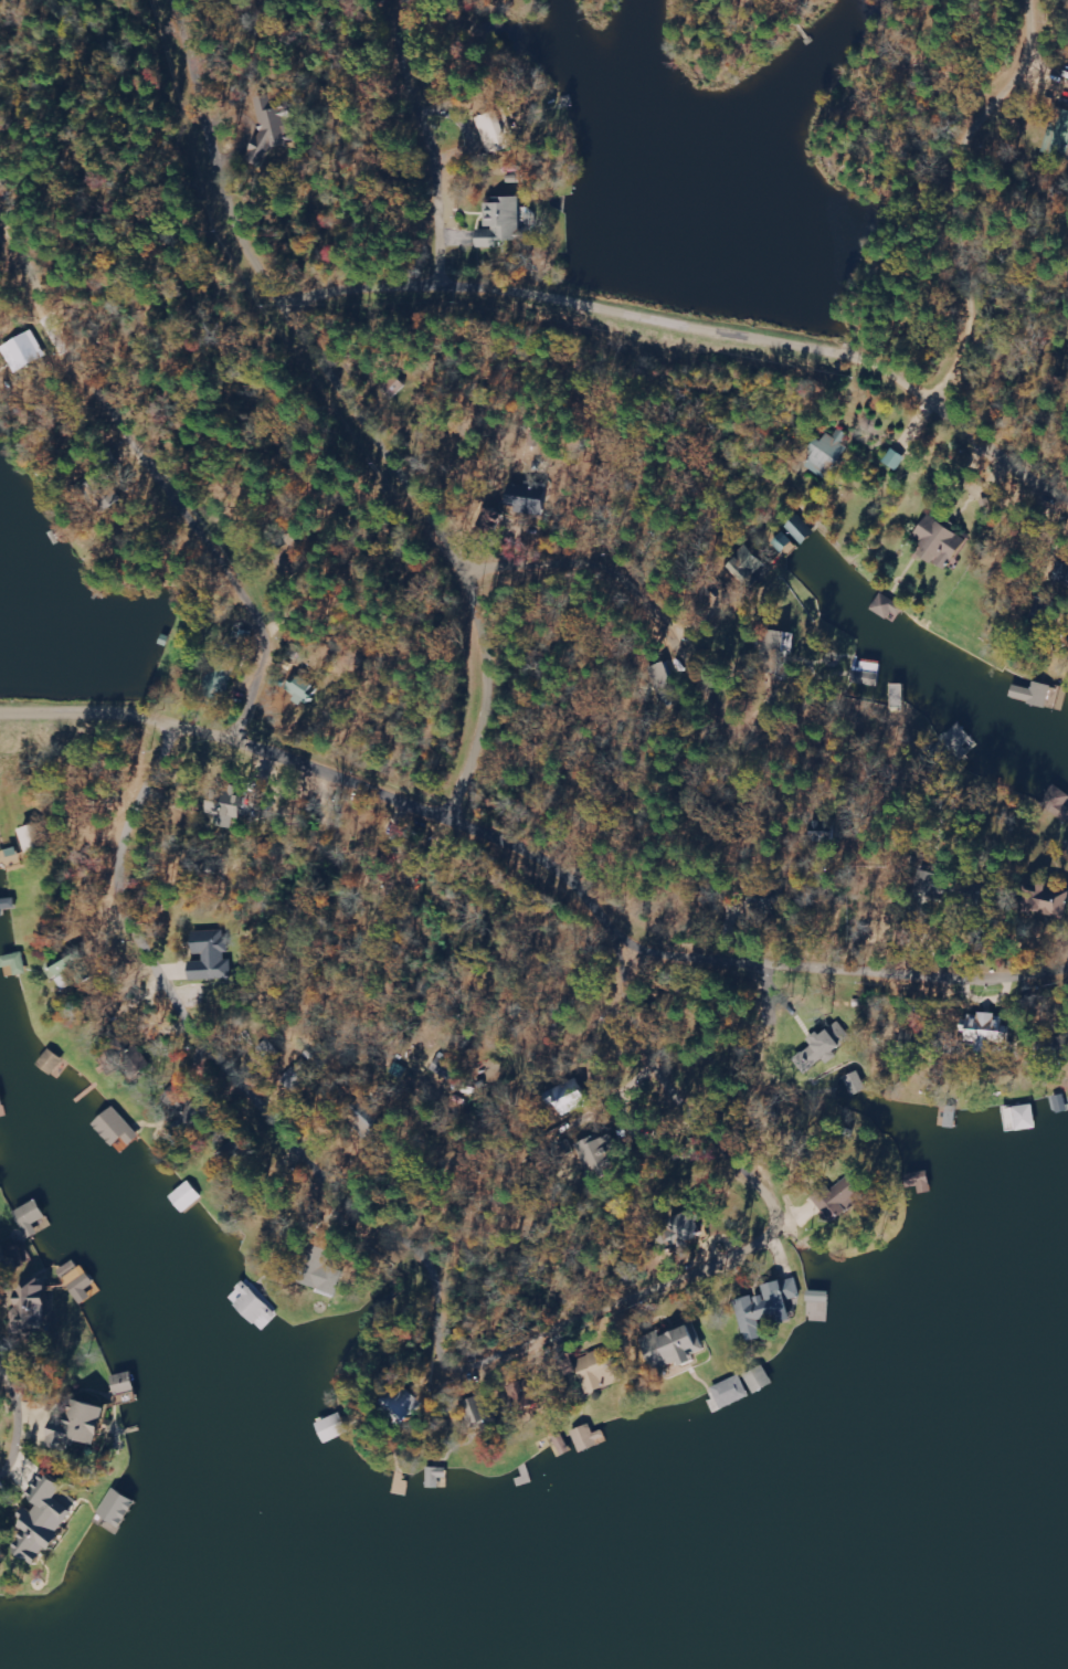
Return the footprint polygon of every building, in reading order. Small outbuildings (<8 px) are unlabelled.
[(255,100),(263,128),(260,129),(262,137),(248,141),(254,160),(302,146),(291,108),(280,111),(275,94),(255,100)] [(486,154),(514,149),(509,122),(501,124),(499,113),(479,117),(486,154)] [(478,249),(501,248),(501,242),(522,242),(522,199),(485,200),(486,228),(488,228),(489,236),(478,237),(478,249)] [(804,466),(829,481),(849,447),(845,445),(850,436),(840,429),(834,438),(828,434),(823,443),(820,440),(804,466)] [(898,472),(907,458),(893,449),(884,463),(898,472)] [(545,488),(509,488),(508,515),(545,516),(545,488)] [(967,540),(928,516),(915,538),(925,544),(919,554),(947,572),(967,540)] [(745,583),(765,565),(748,546),(728,564),(745,583)] [(894,624),(905,608),(881,594),(871,610),(894,624)] [(771,656),(793,657),(794,634),(772,633),(771,656)] [(882,665),(856,662),(854,684),(879,687),(882,665)] [(653,667),(660,703),(677,700),(670,664),(653,667)] [(319,689),(298,676),(287,694),(307,707),(319,689)] [(1053,687),(1033,682),(1027,704),(1047,710),(1053,687)] [(963,761),(980,744),(959,723),(942,740),(963,761)] [(1067,804),(1067,794),(1059,788),(1046,809),(1067,822),(1067,821),(1067,806),(1067,804)] [(208,815),(240,817),(241,792),(225,791),(225,793),(217,792),(217,800),(208,799),(208,815)] [(22,828),(26,851),(51,845),(47,823),(22,828)] [(1043,884),(1041,891),(1045,892),(1041,907),(1067,914),(1067,891),(1043,884)] [(191,962),(192,980),(234,979),(233,960),(229,960),(228,930),(194,932),(195,955),(205,955),(205,962),(191,962)] [(970,1045),(979,1046),(979,1051),(991,1052),(992,1043),(1010,1043),(1011,1026),(1006,1026),(1006,1015),(968,1013),(967,1032),(970,1032),(970,1045)] [(813,1046),(795,1058),(806,1073),(826,1059),(826,1060),(853,1041),(840,1021),(821,1035),(819,1032),(808,1040),(813,1046)] [(845,1077),(853,1097),(868,1090),(860,1071),(845,1077)] [(558,1104),(562,1115),(589,1106),(579,1080),(545,1092),(550,1107),(558,1104)] [(1020,1132),(1038,1128),(1033,1104),(1015,1108),(1020,1132)] [(114,1147),(123,1138),(131,1146),(141,1136),(113,1106),(93,1125),(114,1147)] [(588,1170),(622,1156),(612,1132),(579,1145),(588,1170)] [(816,1200),(834,1222),(867,1196),(849,1174),(816,1200)] [(34,1225),(47,1217),(37,1200),(14,1213),(26,1234),(36,1228),(34,1225)] [(694,1250),(706,1220),(680,1209),(668,1239),(694,1250)] [(303,1284),(340,1295),(347,1270),(330,1265),(335,1251),(315,1245),(303,1284)] [(96,1284),(80,1261),(61,1275),(83,1305),(93,1298),(88,1290),(96,1284)] [(737,1301),(747,1343),(765,1339),(760,1321),(776,1317),(778,1324),(793,1320),(788,1300),(802,1297),(797,1277),(764,1286),(766,1294),(737,1301)] [(16,1295),(15,1330),(47,1330),(48,1284),(23,1284),(22,1296),(16,1295)] [(696,1361),(694,1355),(706,1350),(695,1323),(645,1344),(656,1371),(681,1361),(683,1367),(696,1361)] [(590,1394),(626,1381),(614,1346),(577,1359),(590,1394)] [(775,1384),(765,1366),(745,1376),(755,1394),(775,1384)] [(750,1397),(741,1376),(713,1388),(722,1408),(750,1397)] [(514,1386),(526,1415),(545,1406),(533,1378),(514,1386)] [(386,1406),(410,1424),(426,1401),(402,1384),(386,1406)] [(492,1420),(487,1396),(472,1400),(478,1424),(492,1420)] [(105,1405),(74,1402),(73,1422),(52,1420),(49,1447),(73,1450),(73,1442),(102,1444),(105,1405)] [(603,1431),(595,1434),(591,1425),(573,1431),(581,1451),(607,1442),(603,1431)] [(448,1478),(448,1469),(429,1468),(428,1488),(441,1489),(441,1478),(448,1478)] [(12,1553),(39,1565),(47,1548),(54,1551),(78,1501),(62,1493),(66,1485),(43,1474),(30,1499),(37,1502),(12,1553)] [(138,1503),(115,1489),(99,1515),(121,1529),(138,1503)]
